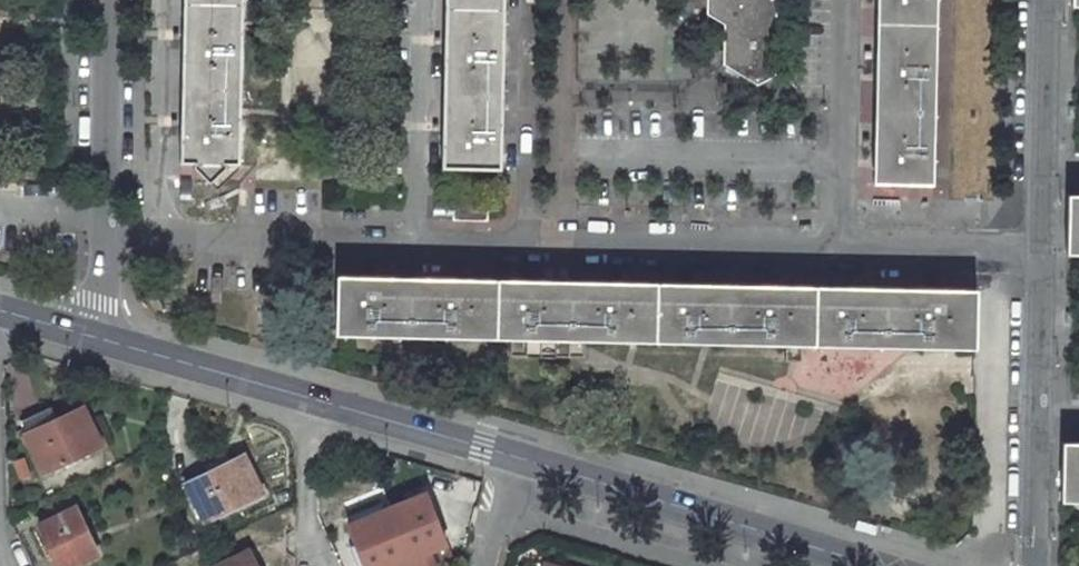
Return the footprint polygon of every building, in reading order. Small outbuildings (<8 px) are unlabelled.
[(179,163),(186,163),(206,184),(229,164),(237,165),(241,0),(183,0),(179,163)] [(502,0),(444,0),(439,169),(498,171),(502,0)] [(706,19),(718,25),(717,65),(752,87),(772,76),(773,0),(707,0),(706,19)] [(933,0),(874,0),(869,183),(928,185),(933,0)] [(212,191),(242,165),(237,165),(229,164),(206,184),(212,191)] [(1078,255),(1078,197),(1064,197),(1063,255),(1078,255)] [(971,291),(335,279),(334,336),(971,350),(971,291)] [(83,407),(25,434),(44,474),(101,447),(83,407)] [(1078,502),(1078,444),(1058,443),(1056,501),(1078,502)] [(184,484),(202,524),(261,496),(243,455),(228,461),(225,457),(203,468),(206,473),(184,484)] [(388,510),(347,527),(363,565),(396,565),(400,564),(400,565),(451,565),(422,496),(388,510)] [(56,565),(74,565),(97,555),(76,509),(37,526),(39,530),(33,533),(44,558),(51,555),(56,565)] [(248,554),(222,565),(253,565),(248,554)]
